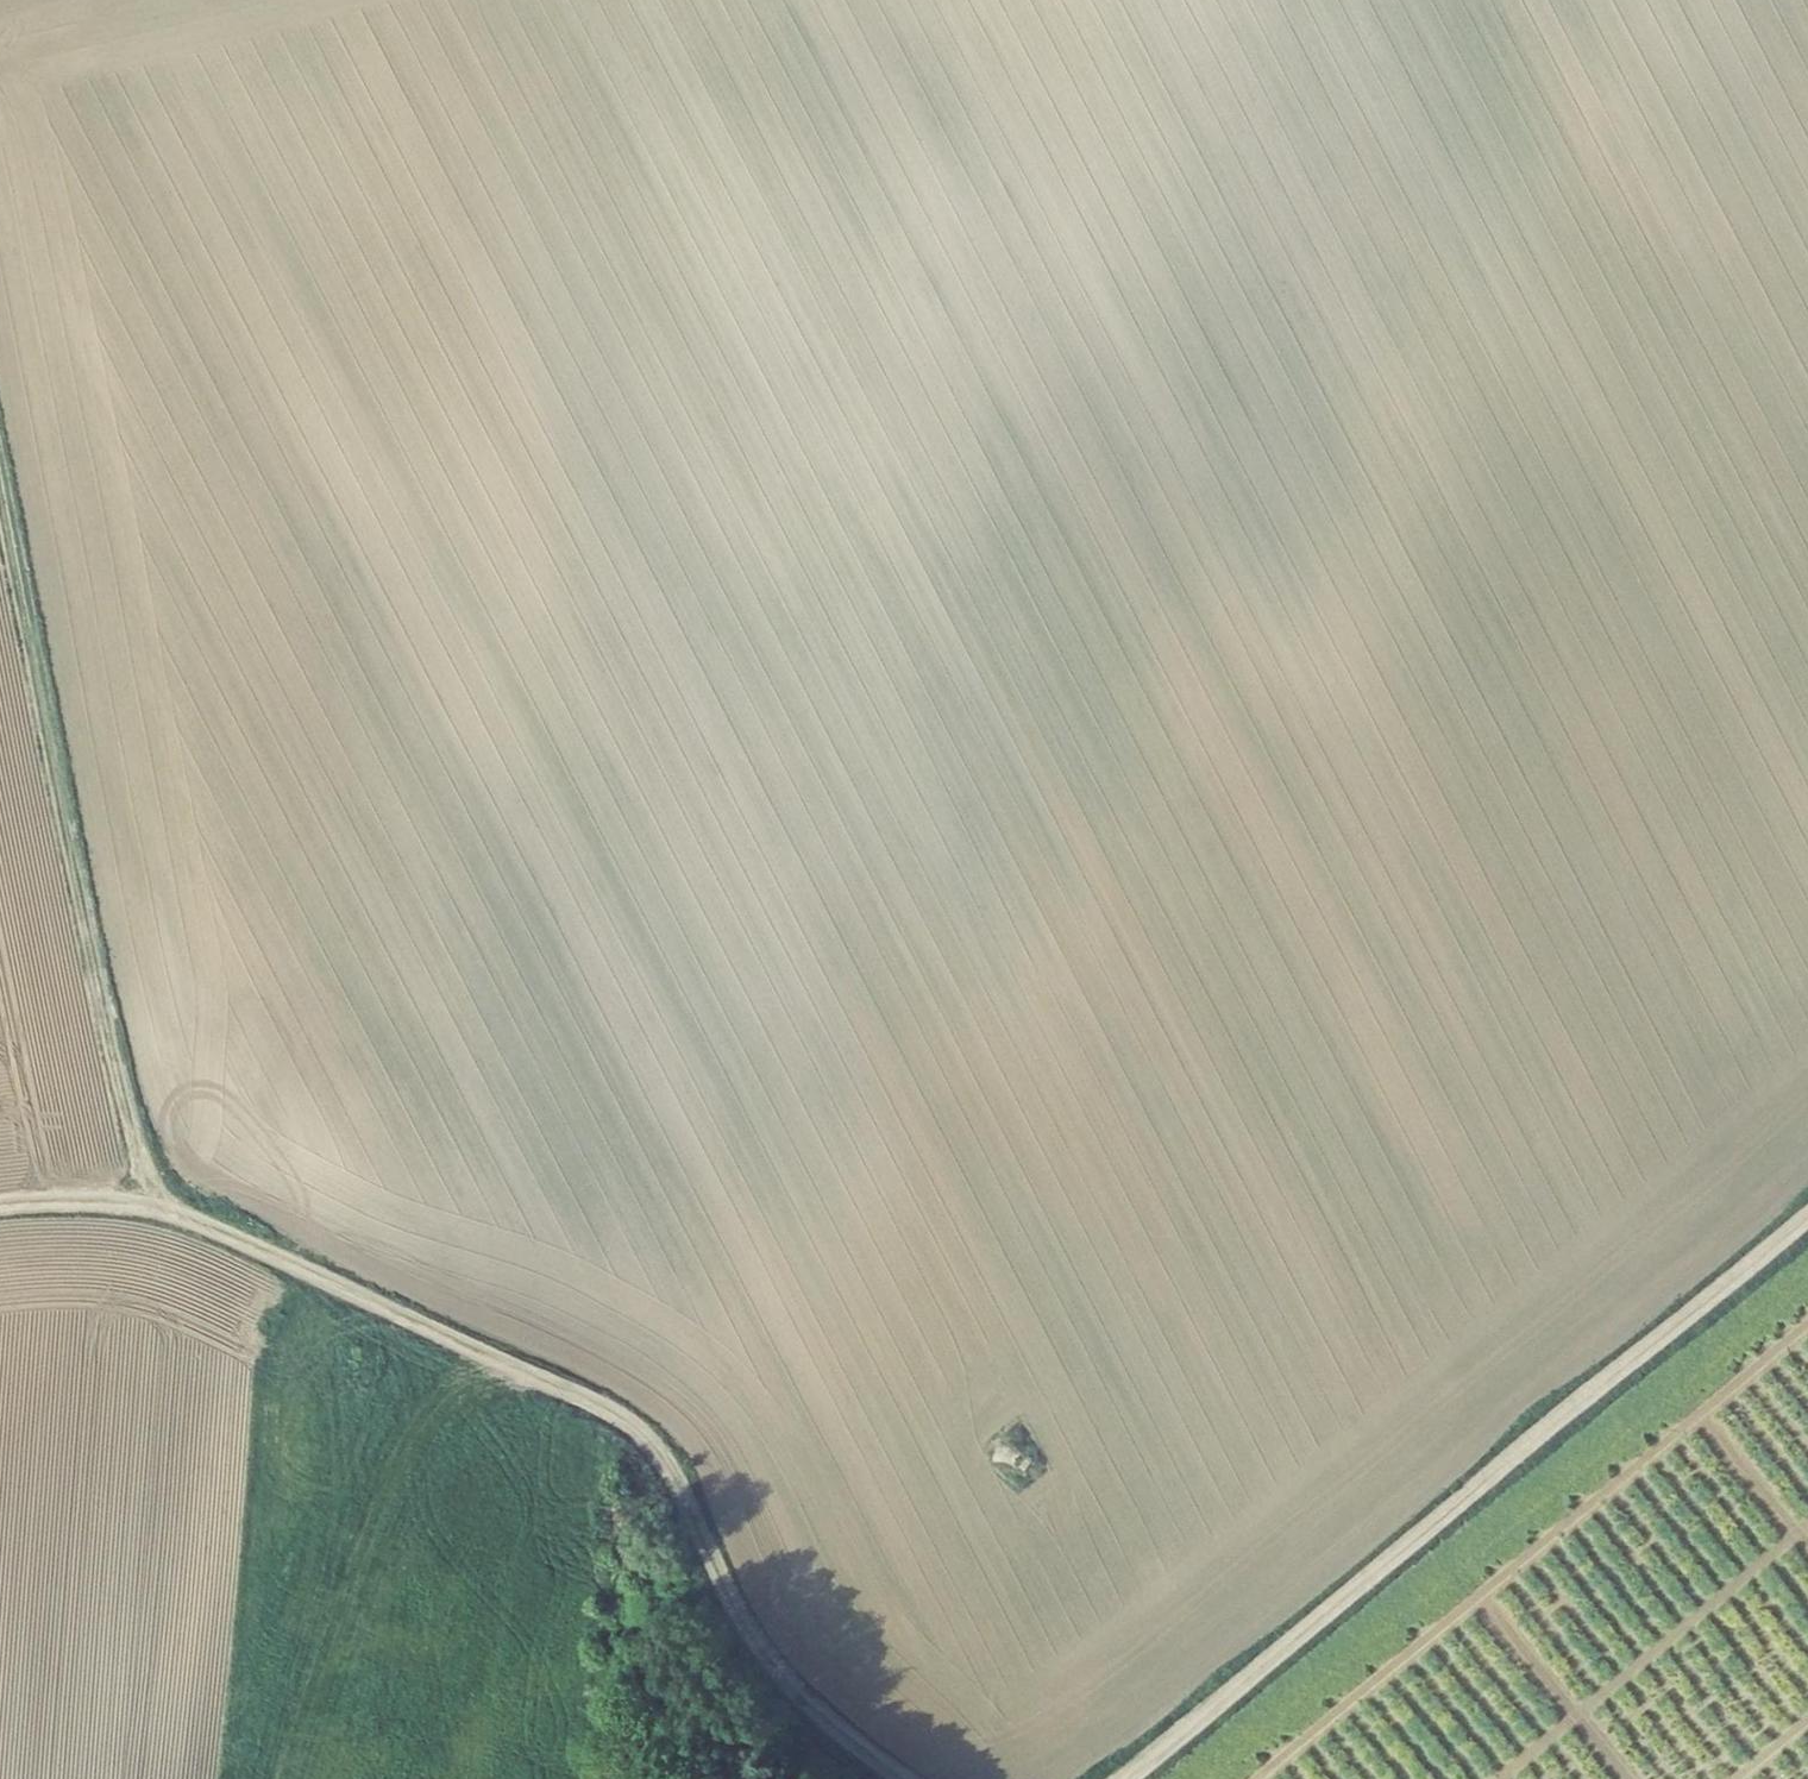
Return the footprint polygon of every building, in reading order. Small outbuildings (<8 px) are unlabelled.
[(1015,1422),(985,1454),(1028,1480),(1056,1465),(1015,1422)]
